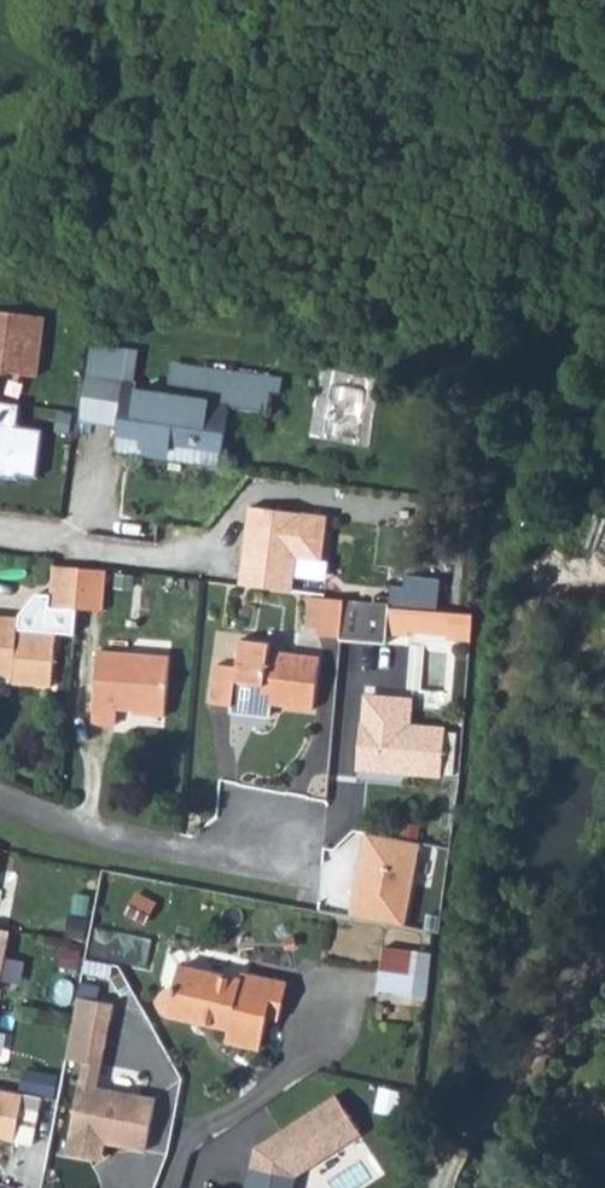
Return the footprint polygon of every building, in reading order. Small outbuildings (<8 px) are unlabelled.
[(0,310),(0,379),(1,370),(38,375),(43,334),(31,332),(32,314),(0,310)] [(45,315),(32,314),(31,332),(43,334),(45,315)] [(89,358),(88,372),(127,376),(128,363),(89,358)] [(122,416),(119,443),(194,453),(195,462),(222,465),(231,405),(235,373),(202,369),(201,377),(195,377),(194,388),(173,385),(173,397),(125,390),(127,376),(88,372),(83,412),(122,416)] [(235,373),(231,405),(260,409),(266,378),(235,373)] [(0,401),(0,477),(19,479),(19,476),(38,478),(44,430),(18,427),(22,404),(0,401)] [(119,443),(117,451),(132,453),(195,462),(194,453),(119,443)] [(331,512),(246,501),(236,583),(291,590),(295,556),(325,559),(331,512)] [(50,608),(77,609),(80,571),(53,568),(50,608)] [(80,571),(77,609),(101,613),(105,573),(80,571)] [(311,594),(309,617),(320,616),(322,596),(311,594)] [(320,616),(319,635),(341,636),(344,598),(322,596),(320,616)] [(344,598),(341,636),(381,641),(381,629),(410,633),(410,628),(450,631),(450,637),(470,640),(472,616),(412,608),(344,598)] [(14,670),(14,676),(14,683),(52,685),(56,634),(17,631),(17,617),(0,616),(0,668),(14,670)] [(232,711),(267,713),(269,700),(314,703),(317,653),(265,649),(265,640),(236,639),(234,667),(215,666),(211,704),(232,705),(232,711)] [(99,650),(93,722),(116,724),(117,709),(164,713),(169,657),(99,650)] [(14,676),(14,670),(0,668),(0,675),(14,676)] [(368,691),(361,767),(440,775),(445,729),(411,726),(414,695),(368,691)] [(362,869),(353,919),(407,929),(422,843),(372,834),(366,870),(362,869)] [(0,931),(0,993),(12,933),(0,931)] [(388,948),(381,989),(412,994),(418,954),(388,948)] [(161,995),(159,1002),(161,1011),(167,1016),(185,1019),(231,1030),(229,1042),(260,1050),(267,1017),(281,1019),(289,983),(243,973),(241,979),(181,966),(177,988),(166,990),(161,995)] [(119,1001),(78,993),(67,1060),(85,1063),(70,1151),(103,1157),(105,1144),(150,1152),(161,1090),(105,1080),(119,1001)] [(29,1073),(25,1093),(57,1099),(60,1079),(29,1073)] [(246,1187),(296,1187),(299,1174),(366,1131),(339,1090),(256,1144),(246,1187)] [(17,1144),(26,1096),(0,1091),(0,1139),(17,1144)]
